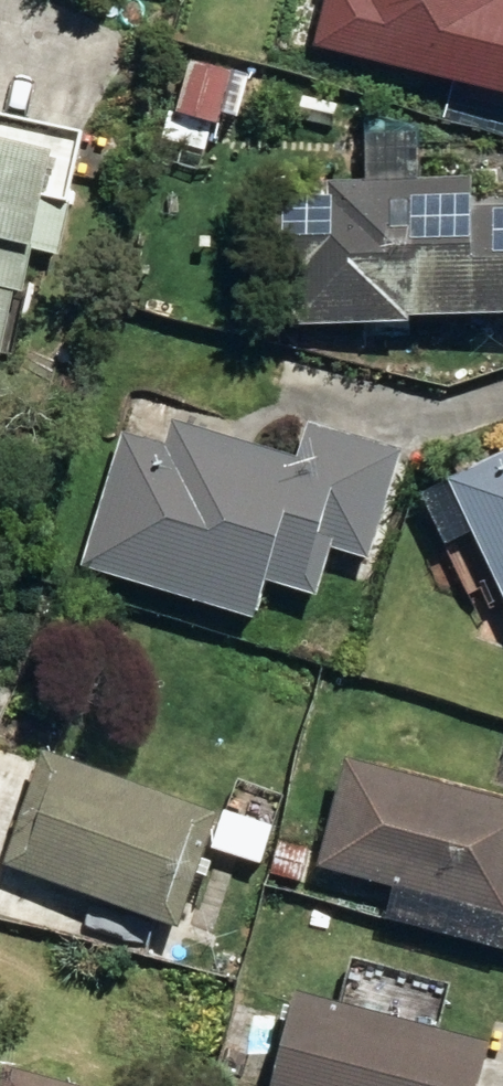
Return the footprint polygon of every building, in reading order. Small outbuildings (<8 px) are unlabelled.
[(502,101),(502,0),(312,0),(300,47),(502,101)] [(214,79),(174,70),(163,120),(203,129),(214,79)] [(284,115),(317,123),(322,101),(289,94),(284,115)] [(7,246),(36,253),(57,161),(0,148),(0,278),(7,246)] [(404,335),(404,315),(502,316),(502,187),(467,187),(466,209),(447,210),(446,184),(312,183),(312,198),(265,197),(265,279),(280,279),(280,325),(361,326),(361,336),(404,335)] [(74,564),(238,618),(250,579),(299,596),(315,547),(349,558),(384,452),(295,424),(284,460),(160,419),(152,445),(117,434),(74,564)] [(433,479),(502,628),(502,446),(433,479)] [(0,800),(0,869),(150,923),(189,815),(17,753),(0,800)] [(490,918),(502,868),(502,808),(330,761),(301,867),(490,918)] [(258,878),(289,884),(296,849),(265,843),(258,878)] [(463,1043),(276,994),(253,1085),(451,1085),(463,1043)] [(0,1074),(0,1085),(46,1085),(0,1074)]
